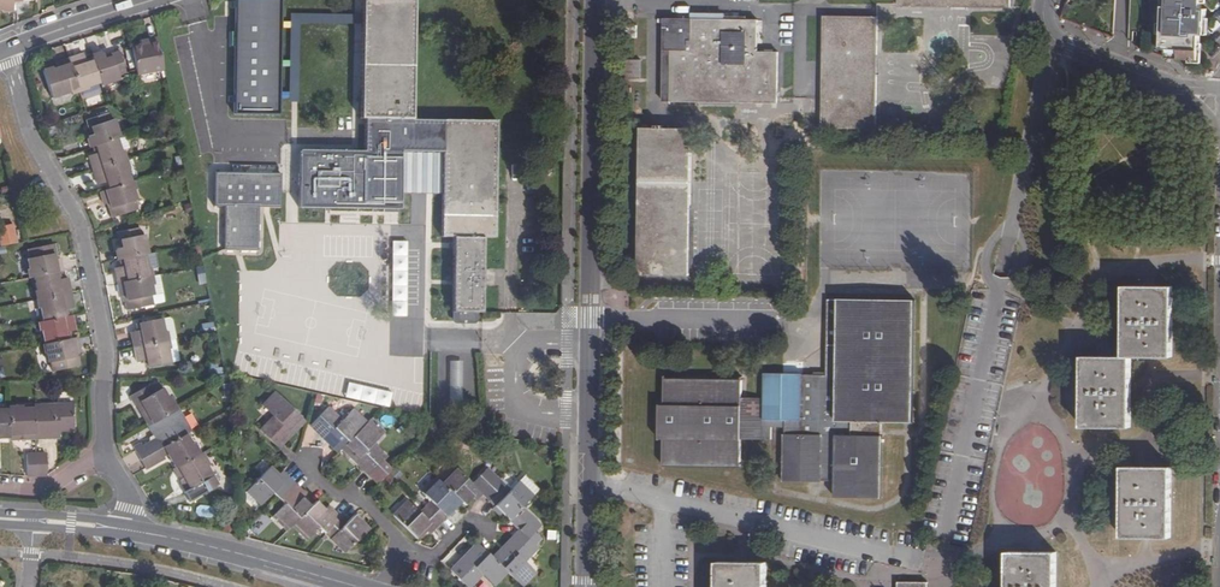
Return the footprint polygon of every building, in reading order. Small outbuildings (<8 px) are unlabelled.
[(11,5),(10,0),(0,0),(0,8),(11,5)] [(235,114),(279,114),(280,0),(237,0),(235,114)] [(483,313),(484,238),(495,238),(496,121),(413,120),(414,0),(362,0),(361,119),(365,119),(365,152),(299,152),(299,208),(400,208),(400,194),(401,152),(442,152),(442,194),(441,237),(453,237),(451,312),(461,312),(461,317),(473,317),(473,312),(483,313)] [(1169,6),(1164,6),(1163,34),(1167,34),(1166,58),(1199,60),(1201,34),(1199,33),(1199,23),(1201,23),(1203,22),(1205,21),(1206,18),(1207,9),(1202,8),(1202,0),(1169,0),(1169,6)] [(1066,3),(1062,13),(1068,15),(1072,5),(1066,3)] [(359,12),(284,12),(283,103),(291,104),(291,18),(359,18),(359,12)] [(823,98),(823,128),(876,128),(877,17),(823,17),(823,61),(828,61),(828,87),(823,87),(823,98)] [(664,19),(663,102),(778,102),(778,98),(778,52),(757,52),(758,20),(664,19)] [(624,26),(624,38),(636,38),(636,26),(624,26)] [(164,67),(158,37),(142,41),(142,44),(131,45),(137,73),(164,67)] [(69,59),(79,91),(101,84),(94,63),(86,65),(85,62),(83,55),(69,59)] [(101,84),(102,87),(121,82),(119,78),(127,76),(121,58),(105,62),(104,60),(103,55),(93,60),(94,63),(101,84)] [(60,97),(79,91),(69,59),(56,63),(58,69),(44,72),(52,98),(60,95),(60,97)] [(624,59),(624,78),(640,78),(641,60),(624,59)] [(87,139),(91,148),(95,147),(116,140),(120,138),(114,121),(110,122),(107,115),(89,121),(93,137),(91,138),(87,139)] [(633,129),(631,275),(690,276),(692,130),(633,129)] [(87,158),(92,172),(123,161),(116,140),(95,147),(97,155),(94,156),(87,158)] [(546,142),(545,152),(559,152),(559,142),(546,142)] [(401,152),(400,194),(442,194),(442,152),(401,152)] [(106,183),(108,190),(130,183),(123,161),(92,172),(96,186),(103,184),(106,183)] [(221,207),(220,250),(257,250),(257,207),(279,207),(280,174),(211,174),(210,206),(221,207)] [(107,204),(112,219),(136,211),(134,202),(136,201),(130,183),(108,190),(105,191),(99,193),(102,206),(107,204)] [(0,227),(0,246),(17,243),(13,224),(0,227)] [(116,251),(118,261),(120,261),(122,260),(145,256),(148,255),(144,236),(140,237),(139,229),(119,234),(121,249),(119,250),(116,251)] [(406,312),(406,243),(395,243),(395,312),(406,312)] [(27,259),(31,278),(34,278),(56,273),(59,272),(64,271),(62,258),(57,259),(54,245),(28,250),(30,258),(27,259)] [(145,256),(147,269),(156,267),(153,254),(148,255),(145,256)] [(114,269),(117,283),(149,277),(147,269),(145,256),(122,260),(123,267),(121,267),(114,269)] [(196,268),(199,284),(206,282),(202,266),(196,268)] [(34,278),(38,300),(71,294),(68,279),(61,280),(58,281),(56,273),(34,278)] [(993,275),(990,289),(1006,292),(1009,278),(1001,276),(993,275)] [(124,297),(127,310),(151,305),(150,296),(153,296),(149,277),(117,283),(120,297),(124,297)] [(1083,357),(1082,427),(1131,427),(1131,358),(1171,358),(1172,286),(1124,286),(1124,357),(1083,357)] [(38,300),(42,321),(65,317),(64,310),(67,309),(74,308),(71,294),(38,300)] [(836,497),(882,498),(883,435),(881,435),(882,422),(913,422),(914,300),(828,299),(827,361),(826,376),(813,376),(803,376),(803,374),(764,374),(764,400),(742,400),(742,378),(665,377),(665,404),(661,404),(660,440),(665,440),(664,465),(741,466),(741,439),(772,439),(772,427),(785,427),(785,435),(784,435),(783,481),(822,482),(822,480),(836,480),(836,497)] [(39,322),(44,345),(68,340),(66,333),(69,332),(76,331),(73,315),(68,316),(65,317),(42,321),(39,322)] [(129,334),(132,349),(165,342),(161,320),(161,319),(138,324),(139,332),(136,332),(129,334)] [(161,320),(165,342),(175,340),(171,321),(168,319),(161,320)] [(51,364),(52,372),(78,367),(76,352),(80,351),(78,338),(71,339),(68,340),(44,345),(48,364),(51,364)] [(145,361),(147,369),(169,365),(165,342),(132,349),(135,363),(142,362),(145,361)] [(459,410),(459,362),(449,362),(449,410),(459,410)] [(348,382),(344,397),(348,398),(390,408),(393,394),(348,382)] [(135,404),(147,426),(174,410),(162,389),(154,393),(149,386),(129,397),(134,405),(135,404)] [(259,430),(278,447),(305,421),(275,391),(262,404),(274,415),(259,430)] [(310,426),(337,451),(341,448),(367,422),(353,408),(341,420),(328,407),(310,426)] [(34,412),(35,442),(55,442),(55,434),(58,433),(58,436),(60,435),(73,435),(72,408),(48,408),(48,412),(35,412),(34,412)] [(133,447),(140,459),(157,450),(161,448),(185,434),(190,432),(177,409),(174,411),(147,426),(153,437),(154,436),(156,439),(142,447),(140,443),(133,447)] [(9,443),(35,442),(34,412),(8,413),(8,415),(9,441),(9,443)] [(9,441),(8,415),(0,415),(0,441),(9,441)] [(369,475),(377,483),(394,466),(373,443),(384,432),(370,419),(367,422),(341,448),(369,475)] [(166,455),(173,469),(197,456),(185,434),(161,448),(166,455)] [(157,450),(161,458),(166,455),(161,448),(157,450)] [(140,459),(145,468),(162,459),(161,458),(157,450),(140,459)] [(182,493),(187,501),(215,485),(199,454),(197,456),(173,469),(171,470),(184,492),(182,493)] [(26,456),(26,478),(36,478),(36,457),(26,456)] [(36,457),(36,478),(46,477),(46,456),(36,457)] [(272,492),(278,499),(294,482),(282,470),(278,474),(270,466),(247,490),(260,504),(272,492)] [(461,503),(464,506),(473,497),(476,501),(482,494),(498,478),(487,467),(472,483),(454,466),(440,481),(461,503)] [(1123,467),(1123,536),(1171,537),(1172,467),(1123,467)] [(537,490),(523,477),(518,482),(532,496),(537,490)] [(425,507),(441,523),(461,503),(440,481),(437,478),(423,492),(431,501),(425,507)] [(482,494),(489,500),(504,485),(498,478),(482,494)] [(273,515),(287,530),(292,525),(310,506),(302,498),(305,493),(294,482),(278,499),(284,504),(273,515)] [(508,520),(513,525),(518,530),(505,543),(509,546),(495,560),(507,571),(508,572),(521,586),(534,573),(523,562),(537,548),(534,545),(541,538),(534,531),(539,525),(521,507),(532,496),(518,482),(510,490),(504,485),(489,500),(508,520)] [(292,525),(306,539),(318,527),(323,533),(339,517),(327,506),(324,509),(316,501),(310,506),(292,525)] [(393,515),(417,540),(426,531),(430,534),(441,523),(425,507),(419,513),(407,501),(393,515)] [(323,533),(345,553),(362,536),(368,529),(353,514),(345,523),(339,517),(323,533)] [(467,586),(470,586),(482,575),(494,586),(508,572),(507,571),(495,560),(492,557),(492,556),(478,542),(450,570),(457,577),(467,586)] [(495,560),(509,546),(505,543),(492,556),(492,557),(495,560)] [(441,561),(448,569),(463,555),(456,547),(441,561)] [(1057,551),(1009,551),(1008,586),(1056,586),(1057,551)] [(766,562),(718,562),(717,586),(766,586),(766,562)]
